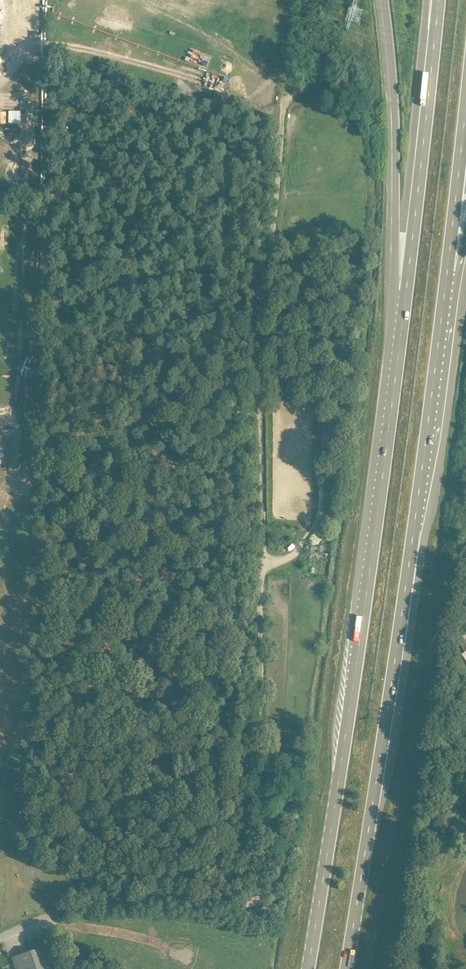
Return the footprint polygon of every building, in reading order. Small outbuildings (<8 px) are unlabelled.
[(312,60),(311,74),(326,75),(327,61),(312,60)] [(82,113),(74,111),(69,110),(67,120),(80,123),(82,113)] [(48,947),(13,958),(17,968),(56,968),(48,947)]
